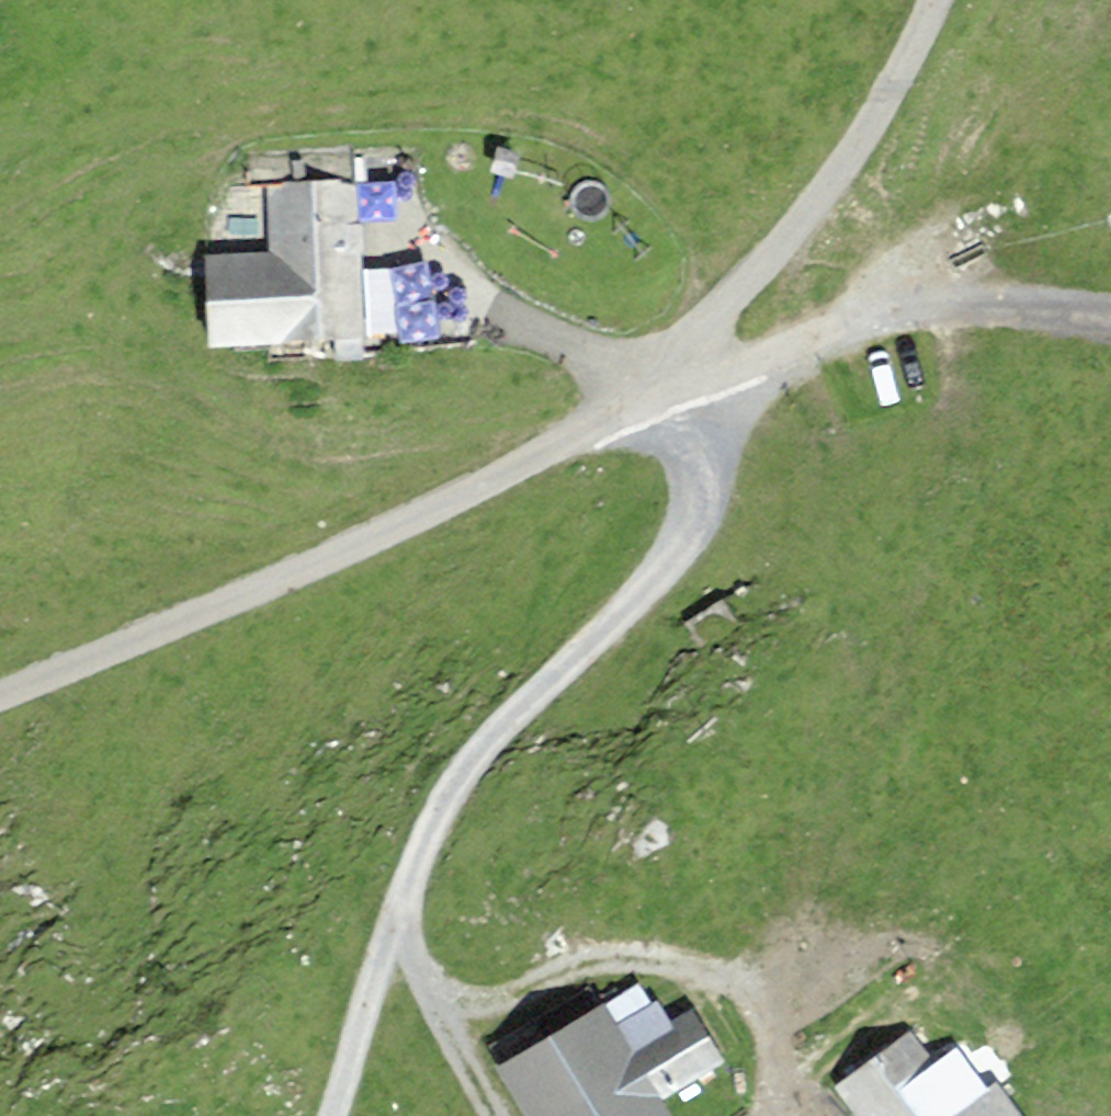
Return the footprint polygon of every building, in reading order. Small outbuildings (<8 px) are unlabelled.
[(280,247),(201,250),(204,333),(360,328),(355,172),(278,175),(280,247)] [(723,599),(685,625),(703,651),(741,625),(723,599)] [(503,1058),(535,1115),(643,1115),(658,1107),(650,1094),(721,1055),(691,1001),(664,1015),(654,996),(609,1021),(600,1004),(503,1058)] [(840,1080),(863,1115),(1025,1115),(993,1068),(953,1094),(914,1033),(840,1080)]
